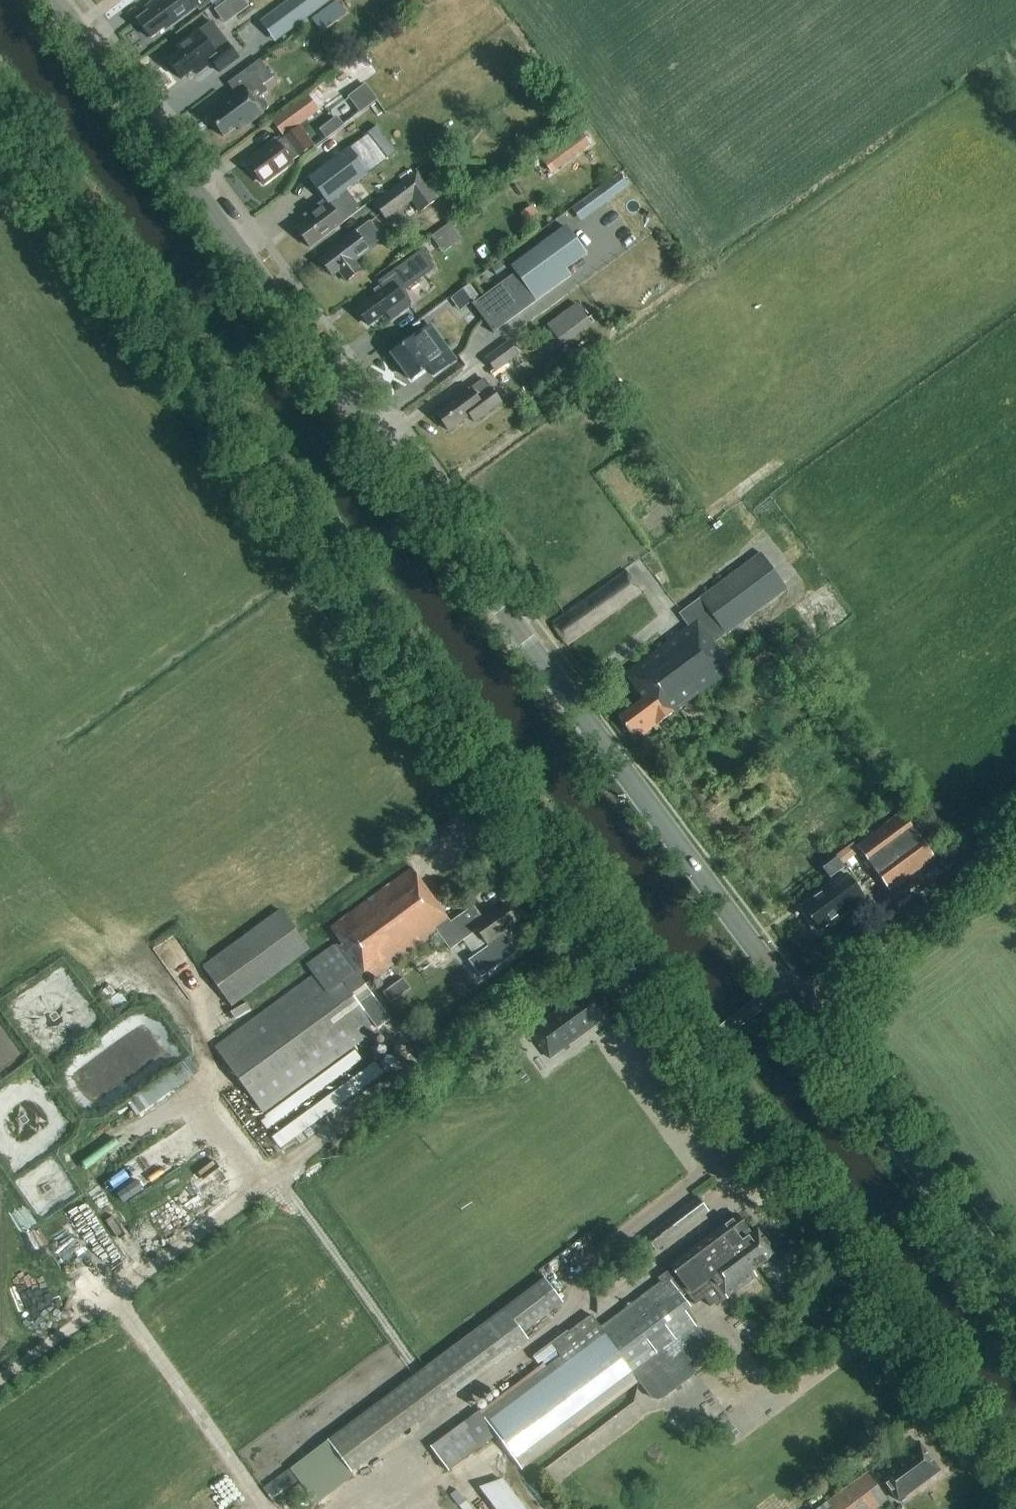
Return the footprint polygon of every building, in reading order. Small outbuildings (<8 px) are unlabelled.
[(137,21),(150,40),(164,29),(167,29),(197,7),(200,11),(211,2),(213,4),(219,0),(156,0),(149,6),(152,10),(137,21)] [(230,0),(228,0),(211,12),(221,26),(239,13),(230,0)] [(331,1),(330,0),(289,0),(274,11),(290,32),(331,1)] [(179,52),(166,61),(181,80),(197,68),(200,72),(211,64),(219,73),(238,59),(218,31),(211,22),(197,32),(176,48),(179,52)] [(260,101),(258,99),(267,92),(262,86),(273,78),(259,60),(227,84),(235,94),(219,106),(221,108),(208,118),(223,138),(236,128),(239,132),(266,111),(268,106),(263,100),(260,101)] [(359,114),(376,101),(364,85),(347,97),(359,114)] [(284,138),(319,112),(307,95),(271,121),(284,138)] [(326,140),(343,126),(336,117),(318,131),(326,140)] [(314,146),(300,127),(281,141),(279,138),(258,154),(260,156),(248,165),(263,184),(314,146)] [(550,172),(563,162),(588,143),(579,130),(540,159),(550,172)] [(307,221),(295,230),(310,249),(343,223),(360,210),(346,191),(366,176),(386,160),(367,135),(347,150),(309,179),(325,201),(304,217),(307,221)] [(421,213),(438,200),(417,172),(374,205),(385,221),(412,201),(421,213)] [(629,187),(619,174),(599,189),(608,202),(629,187)] [(535,208),(523,216),(529,225),(541,217),(535,208)] [(381,239),(369,223),(356,233),(354,232),(330,250),(332,252),(319,262),(331,277),(338,271),(346,282),(361,271),(354,263),(369,251),(368,250),(381,239)] [(441,245),(457,233),(450,224),(434,235),(441,245)] [(585,256),(565,228),(511,267),(516,274),(474,305),(494,332),(569,277),(565,270),(585,256)] [(505,269),(499,261),(490,268),(496,276),(505,269)] [(374,298),(357,311),(368,326),(380,317),(383,320),(406,303),(398,294),(391,283),(390,282),(371,295),(374,298)] [(449,293),(441,282),(432,289),(440,299),(449,293)] [(472,305),(480,299),(471,287),(463,292),(472,305)] [(562,347),(592,326),(576,304),(546,326),(562,347)] [(456,361),(430,325),(389,355),(409,383),(427,370),(433,378),(456,361)] [(495,373),(520,355),(509,341),(485,359),(495,373)] [(501,404),(483,380),(471,390),(468,387),(448,402),(449,404),(435,414),(449,432),(469,417),(474,423),(501,404)] [(642,737),(732,669),(712,643),(785,588),(759,553),(677,614),(687,628),(624,675),(642,700),(617,718),(631,736),(638,731),(642,737)] [(567,646),(640,594),(623,571),(550,622),(567,646)] [(696,722),(689,726),(697,737),(704,732),(696,722)] [(889,892),(934,858),(901,814),(856,848),(860,853),(889,892)] [(860,853),(856,848),(853,844),(838,856),(845,865),(860,853)] [(829,879),(843,868),(836,858),(822,869),(829,879)] [(312,976),(213,1046),(261,1112),(376,1030),(390,1020),(380,1006),(362,982),(365,979),(368,982),(437,933),(449,950),(462,941),(475,932),(486,947),(467,961),(480,979),(517,953),(504,935),(518,925),(502,902),(481,917),(473,906),(450,922),(411,868),(328,928),(340,946),(336,949),(333,945),(305,965),(312,976)] [(819,896),(803,908),(810,918),(810,923),(813,927),(817,927),(819,929),(821,932),(837,920),(838,921),(847,915),(846,914),(862,902),(843,877),(827,889),(826,888),(818,894),(819,896)] [(230,1007),(308,950),(280,911),(202,968),(230,1007)] [(410,990),(403,980),(382,995),(390,1005),(410,990)] [(530,1034),(549,1060),(596,1026),(593,1023),(599,1018),(585,999),(566,1013),(564,1010),(530,1034)] [(183,1063),(126,1098),(135,1112),(192,1077),(183,1063)] [(373,1064),(270,1132),(278,1145),(381,1077),(373,1064)] [(655,1252),(708,1212),(697,1197),(644,1238),(655,1252)] [(751,1235),(736,1216),(669,1267),(671,1269),(658,1279),(660,1283),(600,1328),(591,1315),(550,1345),(554,1350),(540,1360),(546,1369),(450,1441),(458,1452),(469,1455),(479,1447),(480,1448),(496,1437),(519,1467),(640,1376),(656,1397),(660,1397),(693,1372),(693,1367),(691,1362),(710,1348),(684,1313),(690,1309),(682,1298),(686,1294),(695,1306),(704,1299),(710,1307),(725,1296),(727,1299),(756,1277),(752,1271),(775,1254),(757,1230),(751,1235)] [(345,1466),(563,1303),(544,1278),(327,1441),(345,1466)] [(876,1473),(898,1503),(939,1472),(917,1442),(876,1473)] [(817,1508),(880,1508),(879,1507),(886,1501),(865,1473),(817,1508)] [(503,1508),(483,1483),(473,1491),(488,1508),(502,1508),(503,1508)]
